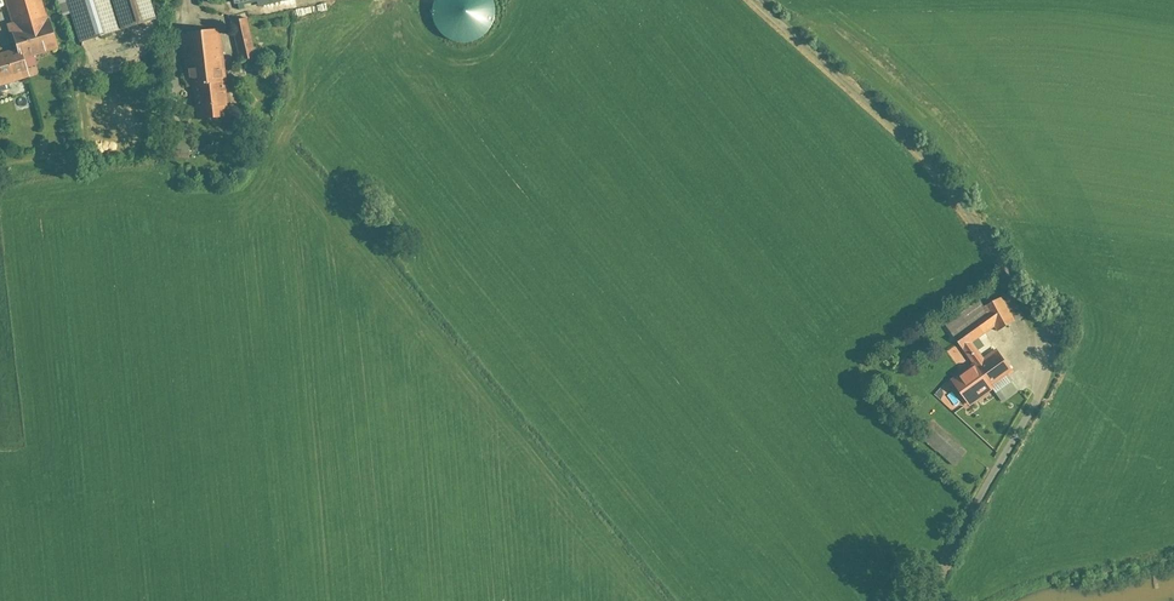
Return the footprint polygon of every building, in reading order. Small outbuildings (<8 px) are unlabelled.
[(26,64),(67,52),(59,24),(51,26),(42,0),(11,0),(22,34),(17,36),(26,64)] [(87,46),(124,35),(124,33),(165,21),(158,0),(73,0),(87,46)] [(234,24),(241,65),(258,62),(251,22),(234,24)] [(183,38),(193,124),(230,120),(221,34),(183,38)] [(982,319),(946,344),(962,372),(946,385),(969,412),(989,396),(1001,411),(1025,391),(1012,376),(1008,371),(990,349),(978,359),(970,346),(989,332),(991,335),(1008,325),(994,300),(977,309),(982,319)] [(912,437),(945,466),(958,450),(926,421),(912,437)]
